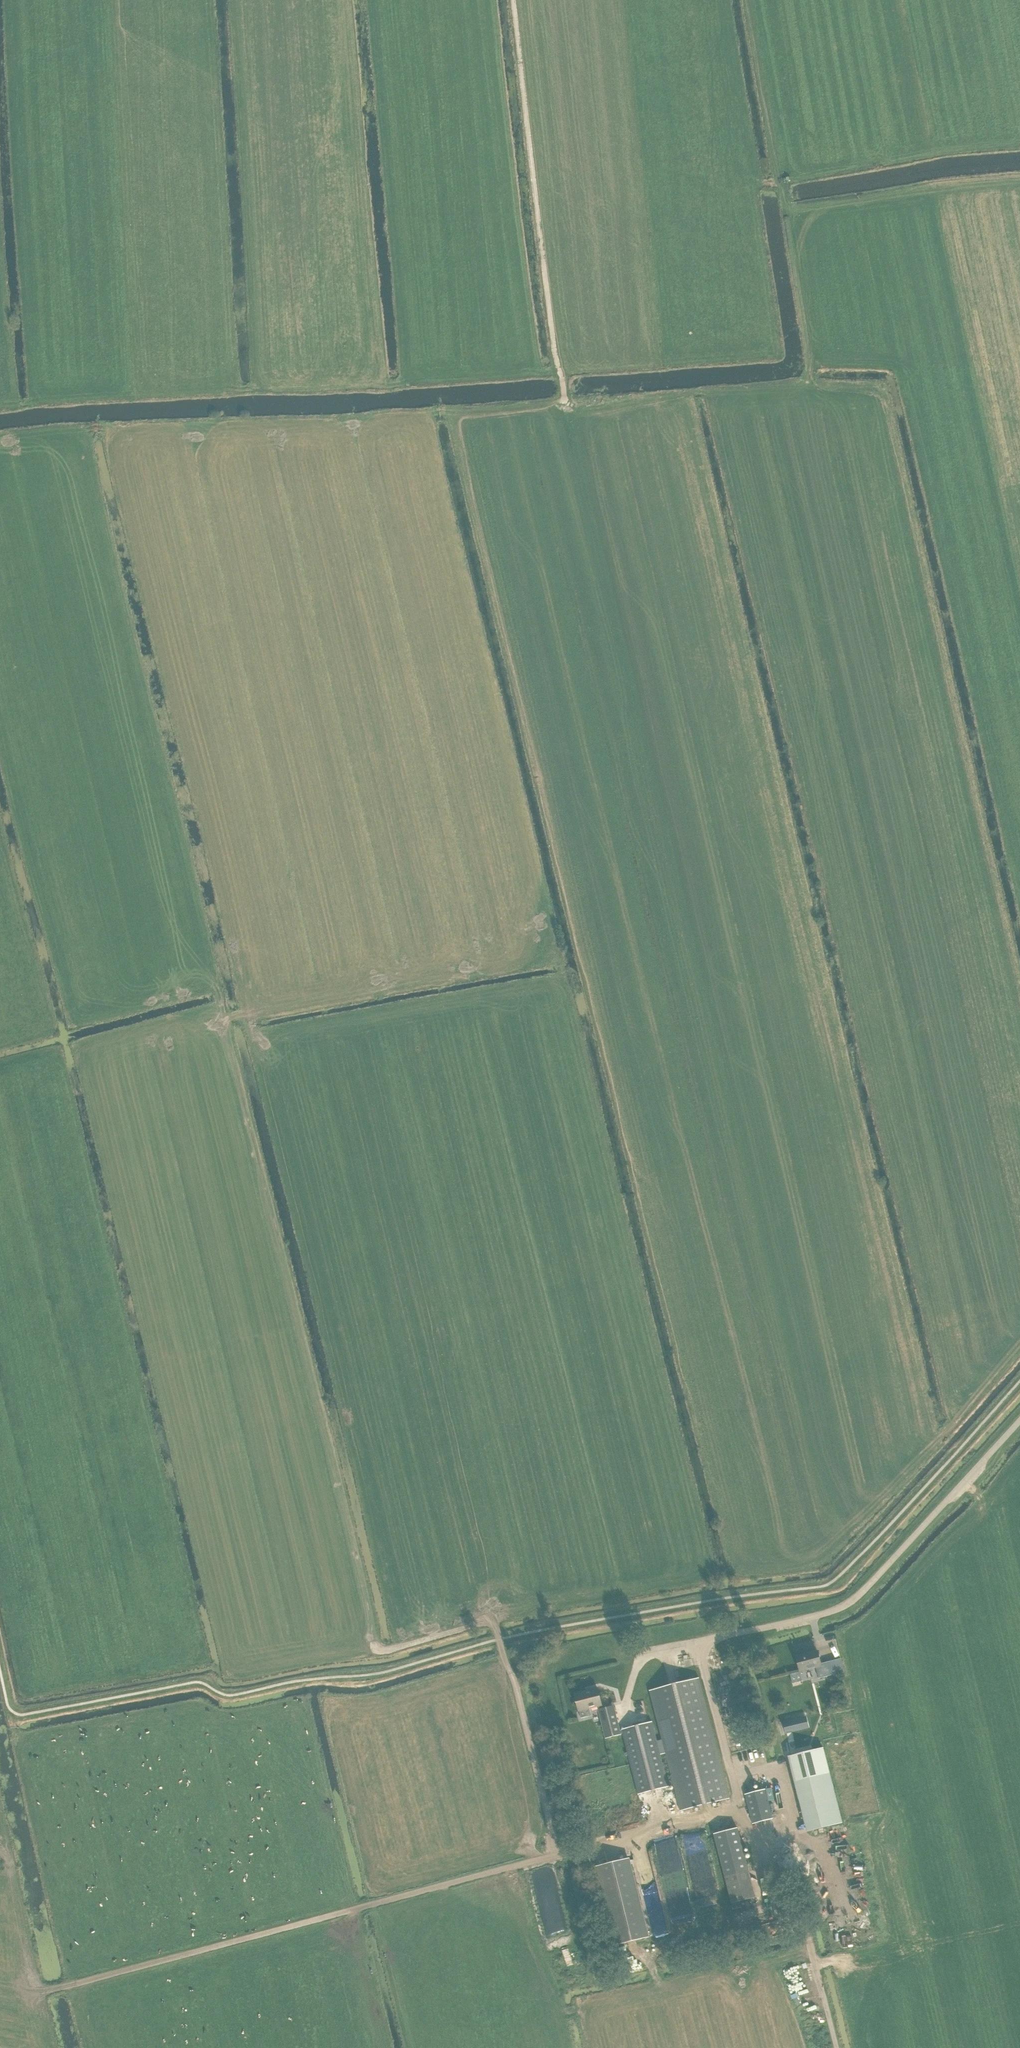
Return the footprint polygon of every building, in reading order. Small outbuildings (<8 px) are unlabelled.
[(821,1663),(818,1650),(795,1656),(800,1672),(816,1668),(819,1678),(845,1671),(842,1658),(821,1663)] [(730,1798),(699,1678),(649,1690),(664,1746),(658,1747),(652,1721),(622,1729),(622,1730),(620,1730),(614,1705),(602,1708),(602,1705),(597,1688),(574,1694),(579,1711),(598,1706),(599,1709),(598,1709),(605,1738),(621,1734),(621,1733),(623,1733),(638,1794),(669,1786),(660,1754),(666,1753),(680,1811),(730,1798)] [(784,1733),(809,1727),(806,1717),(782,1723),(784,1733)] [(809,1831),(842,1823),(823,1748),(790,1756),(809,1831)] [(753,1824),(772,1819),(765,1789),(745,1794),(753,1824)] [(732,1903),(755,1897),(748,1872),(737,1828),(713,1834),(732,1903)] [(615,1945),(648,1937),(629,1859),(596,1866),(615,1945)] [(686,1885),(666,1890),(674,1920),(693,1915),(686,1885)]
